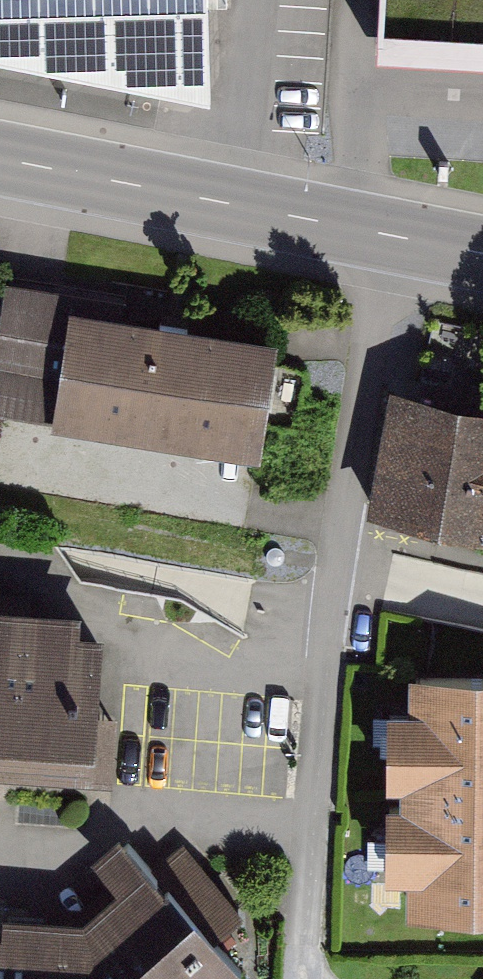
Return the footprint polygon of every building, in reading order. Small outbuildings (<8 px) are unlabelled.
[(210,102),(207,0),(0,0),(0,59),(210,102)] [(393,31),(482,36),(482,0),(394,0),(393,31)] [(105,289),(22,278),(5,403),(80,413),(79,422),(297,451),(313,336),(103,309),(105,289)] [(391,380),(366,504),(482,528),(482,398),(391,380)] [(92,752),(93,723),(101,723),(107,617),(82,616),(84,596),(0,591),(0,747),(92,752)] [(409,664),(406,903),(482,904),(482,665),(409,664)] [(257,962),(225,925),(247,907),(186,837),(156,863),(123,824),(96,847),(121,877),(86,906),(0,900),(0,978),(237,978),(257,962)]
